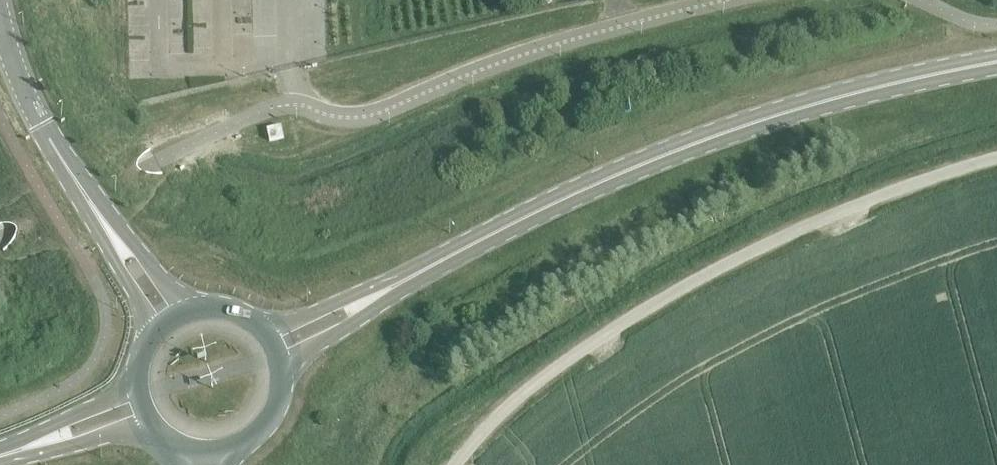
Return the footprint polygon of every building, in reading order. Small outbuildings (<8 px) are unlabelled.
[(282,127),(267,130),(270,142),(284,139),(282,127)]
